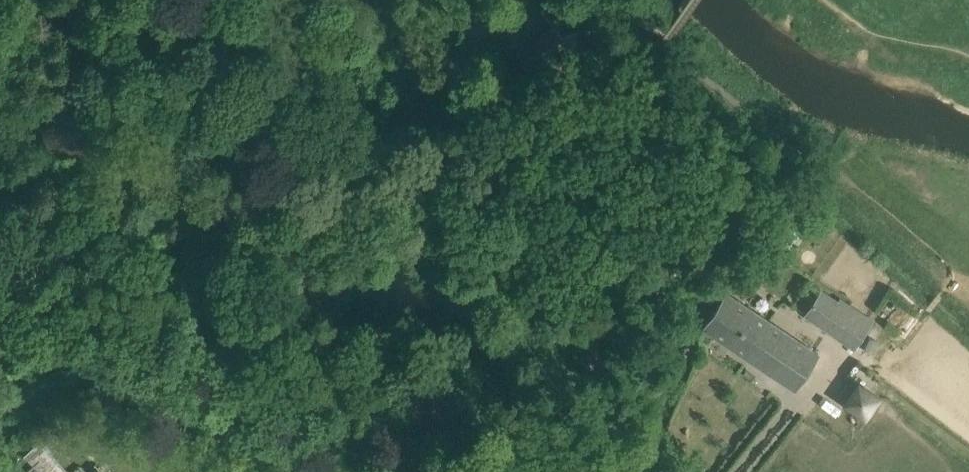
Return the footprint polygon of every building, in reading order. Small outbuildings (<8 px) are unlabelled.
[(820,291),(805,315),(854,348),(873,320),(849,305),(847,309),(820,291)] [(726,293),(703,328),(794,389),(817,354),(726,293)] [(860,378),(845,403),(871,418),(886,393),(860,378)] [(25,453),(43,471),(68,471),(38,441),(25,453)]
